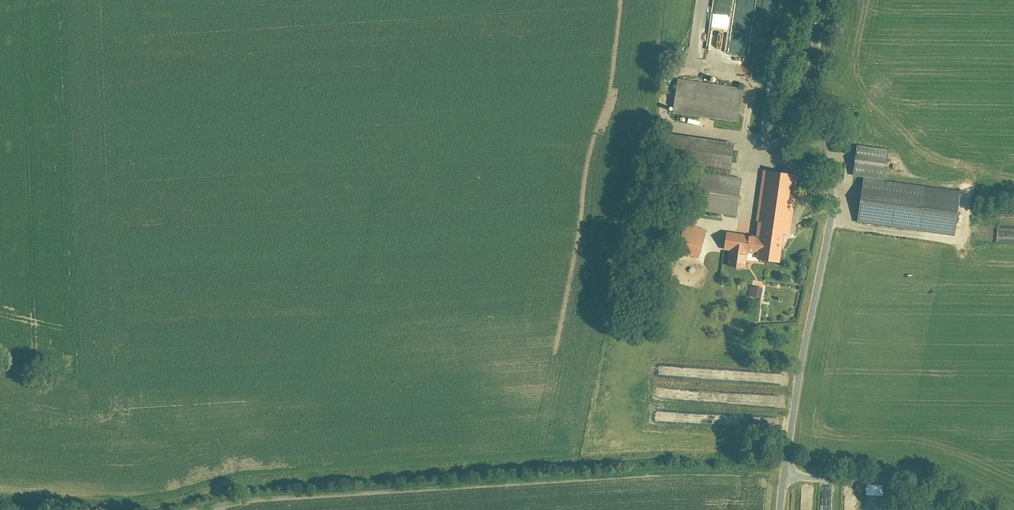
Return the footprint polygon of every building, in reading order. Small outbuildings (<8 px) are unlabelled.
[(682,81),(678,115),(741,123),(745,88),(682,81)] [(678,133),(676,148),(734,156),(736,141),(678,133)] [(892,150),(858,147),(856,174),(890,177),(892,150)] [(696,174),(693,199),(739,206),(743,180),(696,174)] [(753,271),(754,261),(787,265),(797,178),(765,174),(758,231),(729,227),(727,250),(731,251),(729,268),(753,271)] [(864,183),(859,223),(956,235),(961,195),(864,183)] [(702,226),(692,258),(713,264),(723,233),(702,226)] [(752,287),(750,299),(762,300),(764,288),(752,287)]
